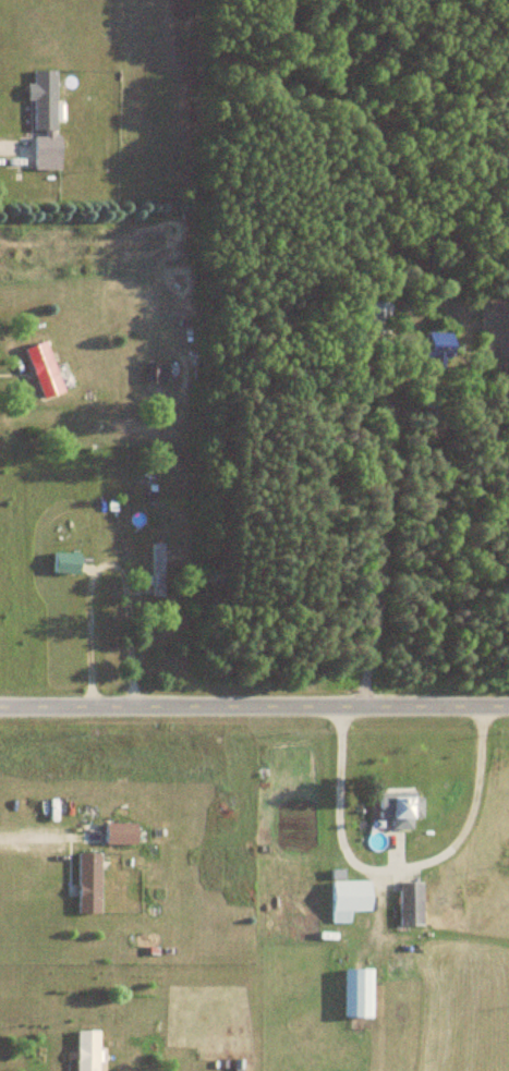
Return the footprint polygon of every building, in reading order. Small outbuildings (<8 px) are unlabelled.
[(55,71),(31,71),(32,84),(27,84),(27,100),(31,100),(32,134),(33,134),(33,169),(60,169),(60,136),(55,136),(55,71)] [(62,393),(47,343),(25,349),(40,400),(62,393)] [(453,368),(453,345),(422,345),(422,368),(453,368)] [(144,384),(165,384),(165,364),(144,364),(144,384)] [(162,544),(151,544),(151,597),(162,597),(162,544)] [(377,819),(390,819),(390,828),(411,829),(411,819),(421,819),(421,793),(377,793),(377,819)] [(76,914),(99,914),(99,853),(76,853),(76,914)] [(368,911),(368,882),(331,882),(331,911),(368,911)] [(421,882),(398,882),(398,926),(421,926),(421,882)] [(370,970),(343,970),(343,1018),(370,1018),(370,970)] [(98,1032),(75,1032),(75,1070),(98,1070),(98,1032)]
